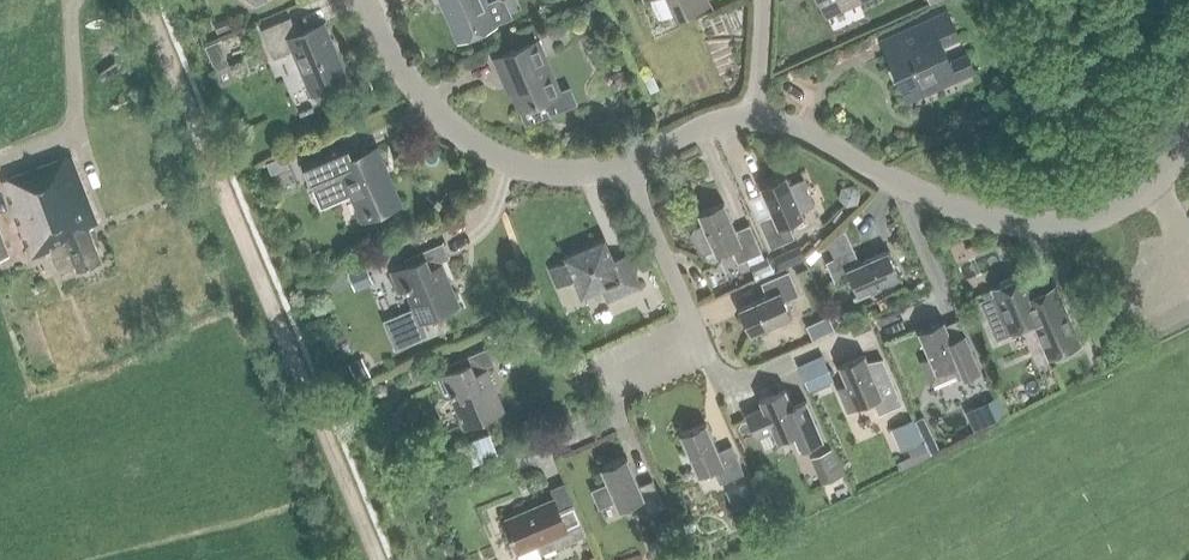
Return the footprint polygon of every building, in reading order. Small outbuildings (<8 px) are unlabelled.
[(460,42),(497,26),(496,24),(512,17),(505,0),(492,0),(484,3),(483,0),(442,0),(460,42)] [(676,19),(710,3),(709,0),(650,0),(658,18),(673,12),(676,19)] [(824,10),(847,0),(819,0),(824,10)] [(957,36),(946,11),(911,26),(880,40),(905,95),(936,81),(938,85),(973,69),(966,54),(949,61),(941,44),(957,36)] [(293,49),(311,92),(346,77),(324,24),(297,34),(290,17),(261,29),(273,57),(293,49)] [(537,39),(494,57),(501,75),(504,74),(520,110),(546,99),(552,112),(575,102),(568,87),(559,91),(537,39)] [(222,49),(209,54),(215,70),(229,65),(222,49)] [(321,207),(352,194),(362,218),(399,202),(376,148),(340,164),(333,147),(301,160),(321,207)] [(3,181),(30,255),(55,246),(58,255),(53,257),(59,273),(75,267),(76,271),(101,262),(87,226),(95,223),(71,156),(3,181)] [(759,220),(758,220),(770,247),(794,237),(787,222),(803,215),(801,210),(814,204),(802,178),(789,183),(785,175),(759,186),(761,192),(771,214),(759,220)] [(703,252),(712,248),(715,254),(731,247),(737,262),(761,251),(749,224),(735,230),(723,202),(697,213),(701,224),(693,228),(691,233),(698,250),(703,252)] [(833,258),(826,261),(836,285),(850,278),(857,294),(898,276),(887,250),(859,262),(844,229),(827,244),(833,258)] [(0,230),(0,260),(10,256),(0,230)] [(564,256),(566,260),(548,268),(556,286),(574,279),(581,296),(601,287),(607,300),(640,286),(625,253),(612,259),(604,239),(564,256)] [(398,314),(411,343),(445,329),(439,312),(457,304),(439,261),(449,257),(442,242),(404,258),(407,265),(391,272),(400,292),(407,289),(414,307),(398,314)] [(789,249),(773,256),(779,269),(795,262),(789,249)] [(764,258),(749,264),(753,275),(769,269),(764,258)] [(346,269),(352,284),(370,277),(363,262),(346,269)] [(784,300),(798,294),(788,270),(760,283),(765,295),(738,308),(749,334),(790,316),(784,300)] [(993,292),(981,297),(998,337),(1010,332),(1033,322),(1048,357),(1058,353),(1080,343),(1069,317),(1059,295),(1055,285),(1033,294),(1025,274),(991,288),(993,292)] [(917,331),(928,357),(919,361),(930,385),(955,374),(957,380),(981,370),(965,332),(951,338),(943,320),(917,331)] [(484,366),(493,362),(487,347),(449,362),(452,370),(436,377),(445,397),(451,394),(465,425),(502,409),(484,366)] [(806,390),(832,380),(822,354),(796,364),(806,390)] [(838,365),(846,383),(837,387),(846,410),(855,406),(856,407),(872,400),(878,414),(902,404),(882,358),(869,364),(864,354),(838,365)] [(758,400),(762,407),(746,414),(756,436),(771,429),(776,441),(792,434),(798,448),(822,438),(806,400),(792,405),(785,388),(758,400)] [(968,418),(978,437),(1009,420),(999,403),(968,418)] [(930,455),(913,418),(895,425),(906,448),(907,447),(909,453),(895,460),(899,469),(930,455)] [(713,468),(719,483),(743,472),(731,445),(718,450),(705,422),(679,434),(697,475),(713,468)] [(831,449),(810,458),(820,480),(841,471),(831,449)] [(614,501),(618,509),(634,502),(640,517),(664,507),(652,479),(638,485),(626,457),(600,468),(606,483),(591,489),(599,508),(614,501)] [(736,484),(746,505),(759,499),(750,478),(736,484)] [(516,550),(520,559),(535,559),(542,557),(540,554),(586,534),(573,503),(559,509),(555,498),(503,521),(510,538),(512,537),(518,550),(516,550)] [(593,549),(582,554),(584,559),(597,559),(593,549)]
